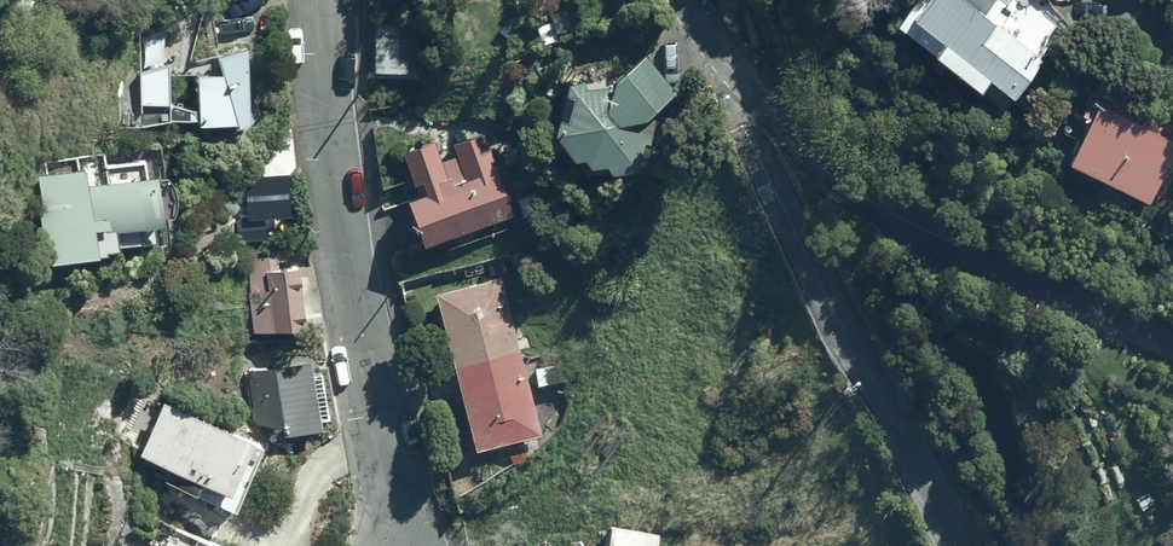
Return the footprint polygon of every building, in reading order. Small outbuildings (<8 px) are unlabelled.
[(892,13),(996,98),(1008,89),(1004,85),(1038,56),(1031,53),(1063,25),(1027,0),(1022,0),(1020,2),(1017,0),(905,0),(892,13)] [(247,112),(245,31),(215,44),(219,62),(196,62),(197,114),(234,113),(236,117),(247,112)] [(168,88),(167,48),(138,59),(141,94),(168,88)] [(676,95),(646,56),(625,67),(612,84),(586,84),(585,77),(569,78),(555,121),(586,168),(637,164),(675,135),(656,110),(676,95)] [(1075,102),(1083,107),(1062,147),(1142,187),(1145,180),(1158,187),(1172,156),(1172,117),(1102,83),(1098,90),(1085,83),(1075,102)] [(406,196),(422,242),(510,213),(483,132),(452,143),(456,154),(439,160),(432,140),(400,151),(415,194),(406,196)] [(84,169),(39,176),(44,208),(39,209),(43,234),(47,234),(51,261),(105,253),(105,249),(118,247),(115,228),(163,221),(156,174),(86,185),(84,169)] [(264,254),(265,265),(245,267),(253,330),(321,322),(314,261),(302,263),(300,250),(264,254)] [(500,276),(434,292),(475,448),(540,432),(500,276)] [(310,361),(247,371),(256,425),(280,421),(282,431),(321,424),(310,361)] [(249,423),(160,399),(139,456),(166,463),(161,478),(192,487),(190,494),(241,507),(260,438),(246,434),(249,423)] [(165,538),(162,545),(184,545),(165,538)]
